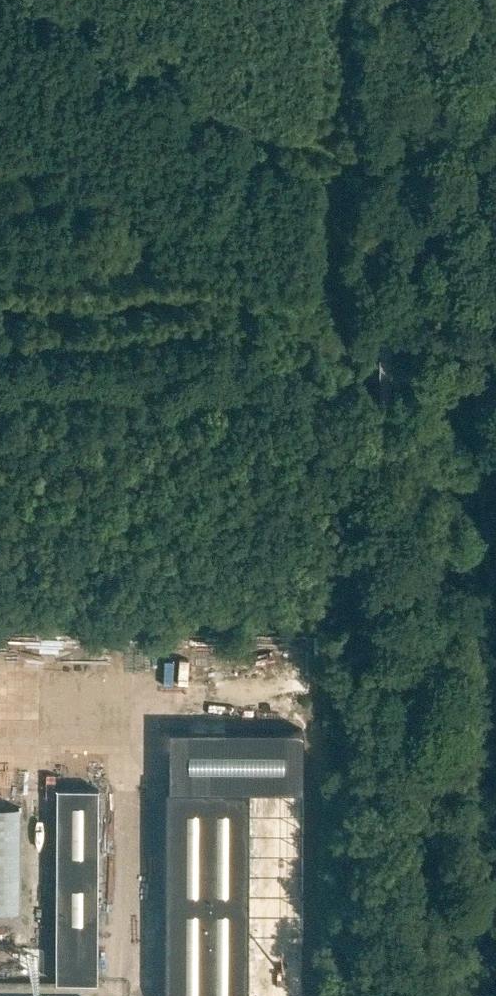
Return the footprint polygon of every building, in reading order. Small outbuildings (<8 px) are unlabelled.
[(56,981),(97,981),(97,788),(57,788),(56,981)] [(164,995),(246,995),(247,789),(165,789),(164,995)]
